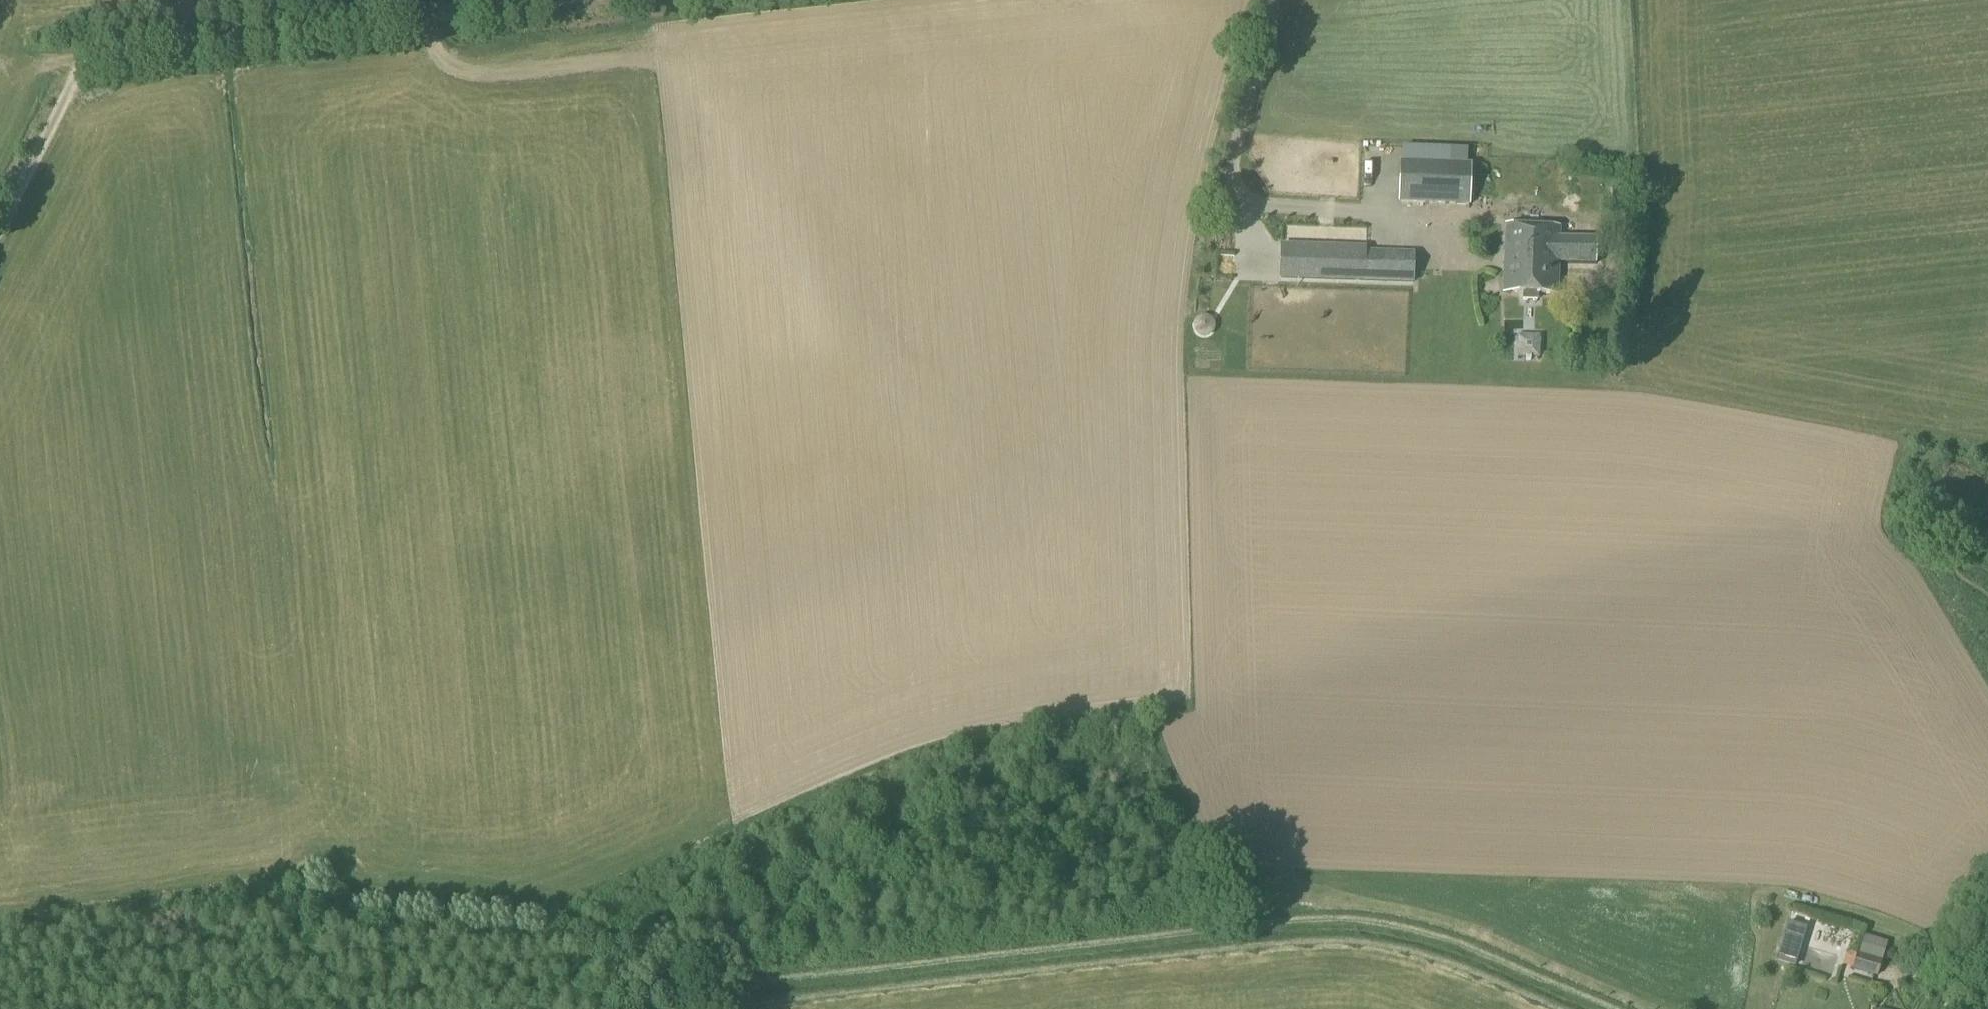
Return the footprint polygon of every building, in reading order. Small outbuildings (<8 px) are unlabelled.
[(1400,164),(1399,204),(1469,206),(1470,166),(1449,166),(1401,164),(1400,164)] [(1507,228),(1504,294),(1556,295),(1557,264),(1592,265),(1593,241),(1558,240),(1558,229),(1507,228)] [(1281,251),(1281,279),(1364,282),(1387,283),(1387,289),(1412,289),(1412,283),(1413,255),(1365,254),(1281,251)] [(1528,359),(1552,356),(1549,338),(1525,342),(1528,359)] [(1794,965),(1805,928),(1786,922),(1775,959),(1794,965)] [(1877,977),(1886,946),(1863,939),(1859,954),(1856,953),(1851,969),(1852,969),(1851,970),(1877,977)] [(1807,959),(1839,973),(1846,955),(1815,942),(1807,959)]
